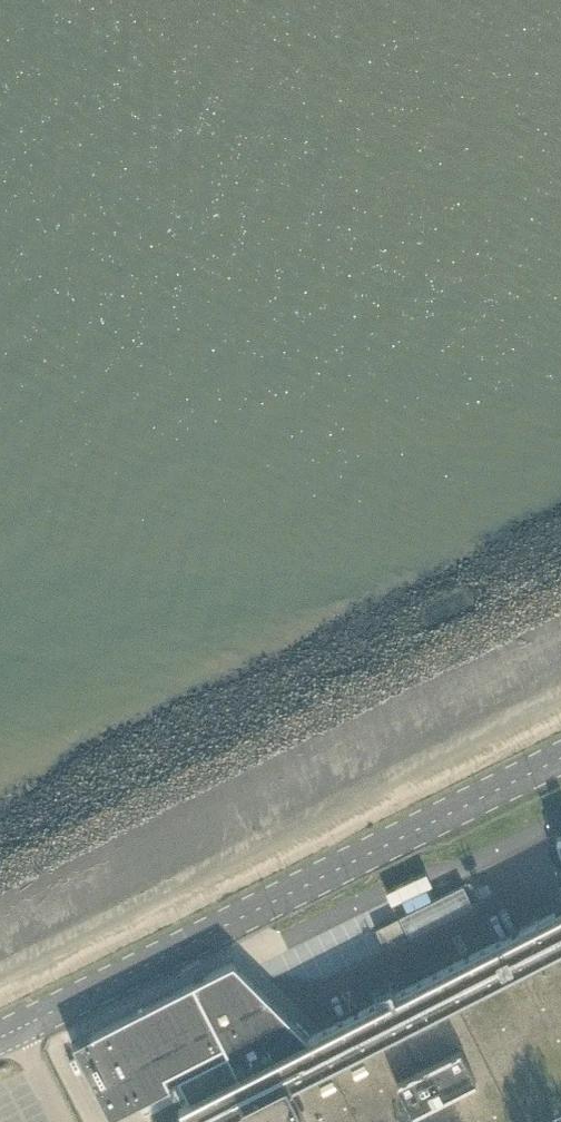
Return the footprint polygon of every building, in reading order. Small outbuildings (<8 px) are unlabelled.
[(497,889),(487,870),(400,913),(410,933),(497,889)] [(556,911),(310,1035),(245,969),(235,958),(73,1040),(110,1114),(172,1082),(170,1079),(179,1074),(204,1121),(530,1121),(538,1118),(560,1107),(560,921),(556,911)]
